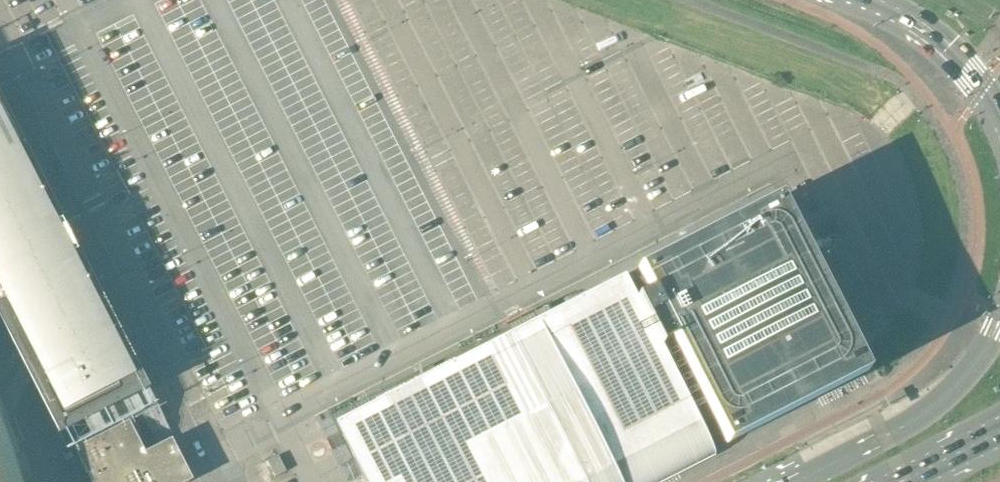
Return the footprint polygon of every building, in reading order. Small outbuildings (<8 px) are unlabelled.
[(0,98),(0,323),(57,436),(149,389),(0,98)] [(552,313),(335,423),(365,481),(652,481),(713,451),(701,428),(715,421),(726,443),(867,372),(803,246),(778,198),(750,213),(638,270),(642,278),(628,285),(624,276),(552,313)] [(22,440),(0,389),(0,481),(34,481),(22,440)] [(74,450),(80,463),(90,481),(189,481),(192,480),(171,439),(144,453),(128,422),(74,450)] [(286,471),(278,456),(266,462),(275,477),(286,471)]
